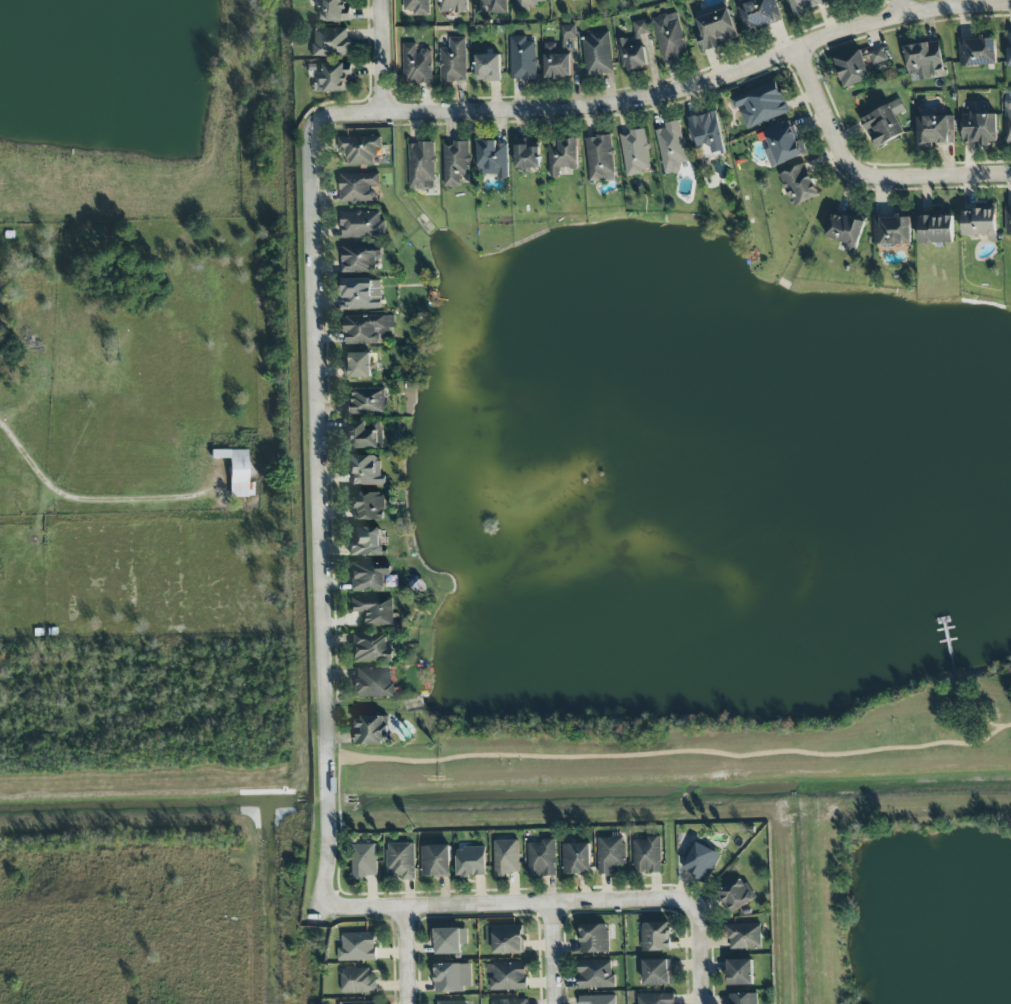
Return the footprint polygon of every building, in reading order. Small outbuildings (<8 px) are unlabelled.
[(317,22),(350,22),(350,4),(343,4),(343,0),(317,0),(317,22)] [(429,0),(403,0),(403,10),(413,10),(414,16),(430,16),(429,0)] [(440,13),(467,13),(467,0),(440,0),(440,13)] [(506,0),(476,0),(476,4),(491,3),(491,13),(507,13),(506,0)] [(544,0),(516,0),(516,10),(537,9),(537,2),(544,2),(544,0)] [(747,33),(783,22),(775,0),(756,0),(738,6),(747,33)] [(826,0),(788,0),(793,15),(828,4),(826,0)] [(739,39),(728,8),(696,19),(701,31),(696,33),(702,52),(739,39)] [(688,57),(679,12),(653,17),(662,62),(688,57)] [(622,71),(649,66),(644,34),(649,33),(647,20),(632,22),(635,37),(617,40),(622,71)] [(561,25),(561,38),(576,38),(576,25),(561,25)] [(352,56),(351,38),(347,38),(347,29),(312,29),(312,57),(352,56)] [(586,77),(614,74),(609,32),(582,35),(586,77)] [(510,37),(511,80),(536,80),(536,41),(526,41),(526,36),(510,37)] [(959,39),(960,66),(997,65),(996,36),(981,36),(981,39),(959,39)] [(466,82),(466,38),(449,38),(449,48),(440,49),(441,82),(466,82)] [(545,78),(571,78),(572,39),(561,39),(561,43),(545,43),(545,78)] [(909,82),(945,77),(940,41),(904,46),(909,82)] [(417,43),(403,43),(404,84),(432,83),(431,50),(417,50),(417,43)] [(887,60),(882,46),(864,52),(869,67),(887,60)] [(870,81),(863,50),(834,58),(841,88),(870,81)] [(501,81),(500,54),(476,55),(477,82),(501,81)] [(319,93),(349,92),(348,71),(345,71),(345,63),(318,64),(319,93)] [(789,114),(778,82),(731,98),(735,110),(739,109),(746,128),(789,114)] [(906,133),(897,115),(905,111),(900,99),(860,119),(866,131),(869,130),(878,147),(906,133)] [(696,148),(710,144),(713,154),(726,151),(717,111),(689,117),(696,148)] [(997,112),(961,113),(962,143),(980,143),(980,146),(991,146),(990,142),(998,141),(997,112)] [(918,144),(954,143),(954,116),(935,116),(935,113),(917,113),(918,144)] [(664,175),(682,171),(680,164),(688,162),(680,121),(664,124),(665,128),(656,130),(664,175)] [(764,131),(771,148),(765,151),(771,168),(807,154),(802,139),(797,141),(790,121),(764,131)] [(626,177),(643,174),(642,168),(651,167),(645,129),(620,133),(626,177)] [(338,137),(338,149),(346,149),(347,165),(377,164),(376,149),(382,149),(381,136),(338,137)] [(614,180),(612,136),(587,137),(589,181),(614,180)] [(560,169),(579,169),(579,140),(549,140),(549,178),(560,178),(560,169)] [(479,174),(498,173),(498,179),(509,179),(508,141),(478,142),(479,174)] [(409,143),(410,189),(436,188),(434,142),(409,143)] [(461,186),(461,176),(470,176),(469,142),(443,143),(444,187),(461,186)] [(516,143),(516,168),(531,168),(540,168),(540,143),(516,143)] [(780,172),(791,207),(819,198),(808,163),(780,172)] [(339,174),(340,202),(376,201),(376,188),(379,188),(379,173),(339,174)] [(997,211),(963,210),(962,236),(996,237),(997,211)] [(341,212),(342,238),(386,237),(386,220),(380,220),(379,211),(341,212)] [(856,256),(867,217),(846,211),(844,217),(832,214),(825,237),(847,243),(844,253),(856,256)] [(954,213),(920,214),(920,244),(954,243),(954,213)] [(912,244),(911,215),(873,216),(874,245),(912,244)] [(376,272),(375,257),(382,257),(382,244),(341,246),(342,273),(376,272)] [(343,280),(344,309),(382,308),(382,279),(343,280)] [(380,344),(379,337),(395,336),(394,315),(343,317),(344,345),(380,344)] [(345,378),(371,377),(371,369),(373,369),(373,352),(345,353),(345,378)] [(352,389),(352,401),(345,402),(345,415),(386,414),(385,388),(352,389)] [(348,422),(348,449),(383,448),(382,421),(348,422)] [(211,451),(211,459),(229,459),(229,497),(253,497),(253,483),(247,483),(247,451),(211,451)] [(382,485),(382,454),(348,456),(349,486),(382,485)] [(384,493),(351,494),(352,521),(385,520),(384,493)] [(349,557),(382,556),(382,528),(354,528),(354,547),(349,547),(349,557)] [(384,576),(391,576),(391,562),(350,563),(351,592),(384,591),(384,576)] [(393,597),(350,598),(350,613),(362,613),(363,627),(394,626),(393,597)] [(352,635),(353,663),(394,662),(393,649),(386,649),(386,634),(352,635)] [(356,670),(356,680),(353,681),(353,698),(393,697),(392,669),(356,670)] [(356,745),(391,744),(391,716),(355,717),(356,745)] [(626,866),(625,833),(614,833),(614,838),(598,838),(599,875),(612,874),(612,867),(626,866)] [(662,873),(661,838),(633,839),(634,873),(662,873)] [(519,872),(519,840),(494,841),(494,877),(510,877),(510,873),(519,872)] [(527,841),(528,877),(556,876),(555,841),(527,841)] [(709,882),(721,853),(695,842),(683,872),(709,882)] [(415,843),(388,844),(389,879),(416,879),(415,843)] [(591,843),(564,844),(564,874),(592,874),(591,843)] [(376,844),(352,845),(353,878),(377,878),(376,844)] [(423,877),(451,876),(450,845),(422,846),(423,877)] [(486,848),(457,848),(458,876),(486,876),(486,848)] [(755,900),(742,878),(719,892),(732,913),(755,900)] [(643,952),(671,951),(670,922),(642,923),(643,952)] [(609,924),(579,925),(580,953),(609,953),(609,924)] [(727,925),(728,949),(762,948),(761,924),(727,925)] [(486,926),(486,945),(493,945),(494,954),(524,953),(523,925),(486,926)] [(468,944),(467,928),(431,929),(431,943),(435,943),(435,954),(461,954),(461,945),(468,944)] [(339,961),(377,960),(376,932),(343,933),(343,948),(338,948),(339,961)] [(674,970),(670,971),(670,959),(643,960),(644,986),(674,985),(674,970)] [(753,985),(753,959),(727,960),(728,986),(753,985)] [(613,960),(579,960),(580,989),(614,988),(613,960)] [(489,991),(527,990),(526,962),(488,963),(489,991)] [(434,993),(465,992),(465,986),(472,986),(471,963),(434,964),(434,993)] [(370,968),(341,968),(342,993),(377,993),(377,975),(370,975),(370,968)] [(729,994),(729,1003),(757,1003),(757,993),(729,994)] [(637,1003),(674,1003),(674,994),(637,994),(637,1003)] [(579,996),(579,1003),(616,1003),(616,995),(579,996)]
